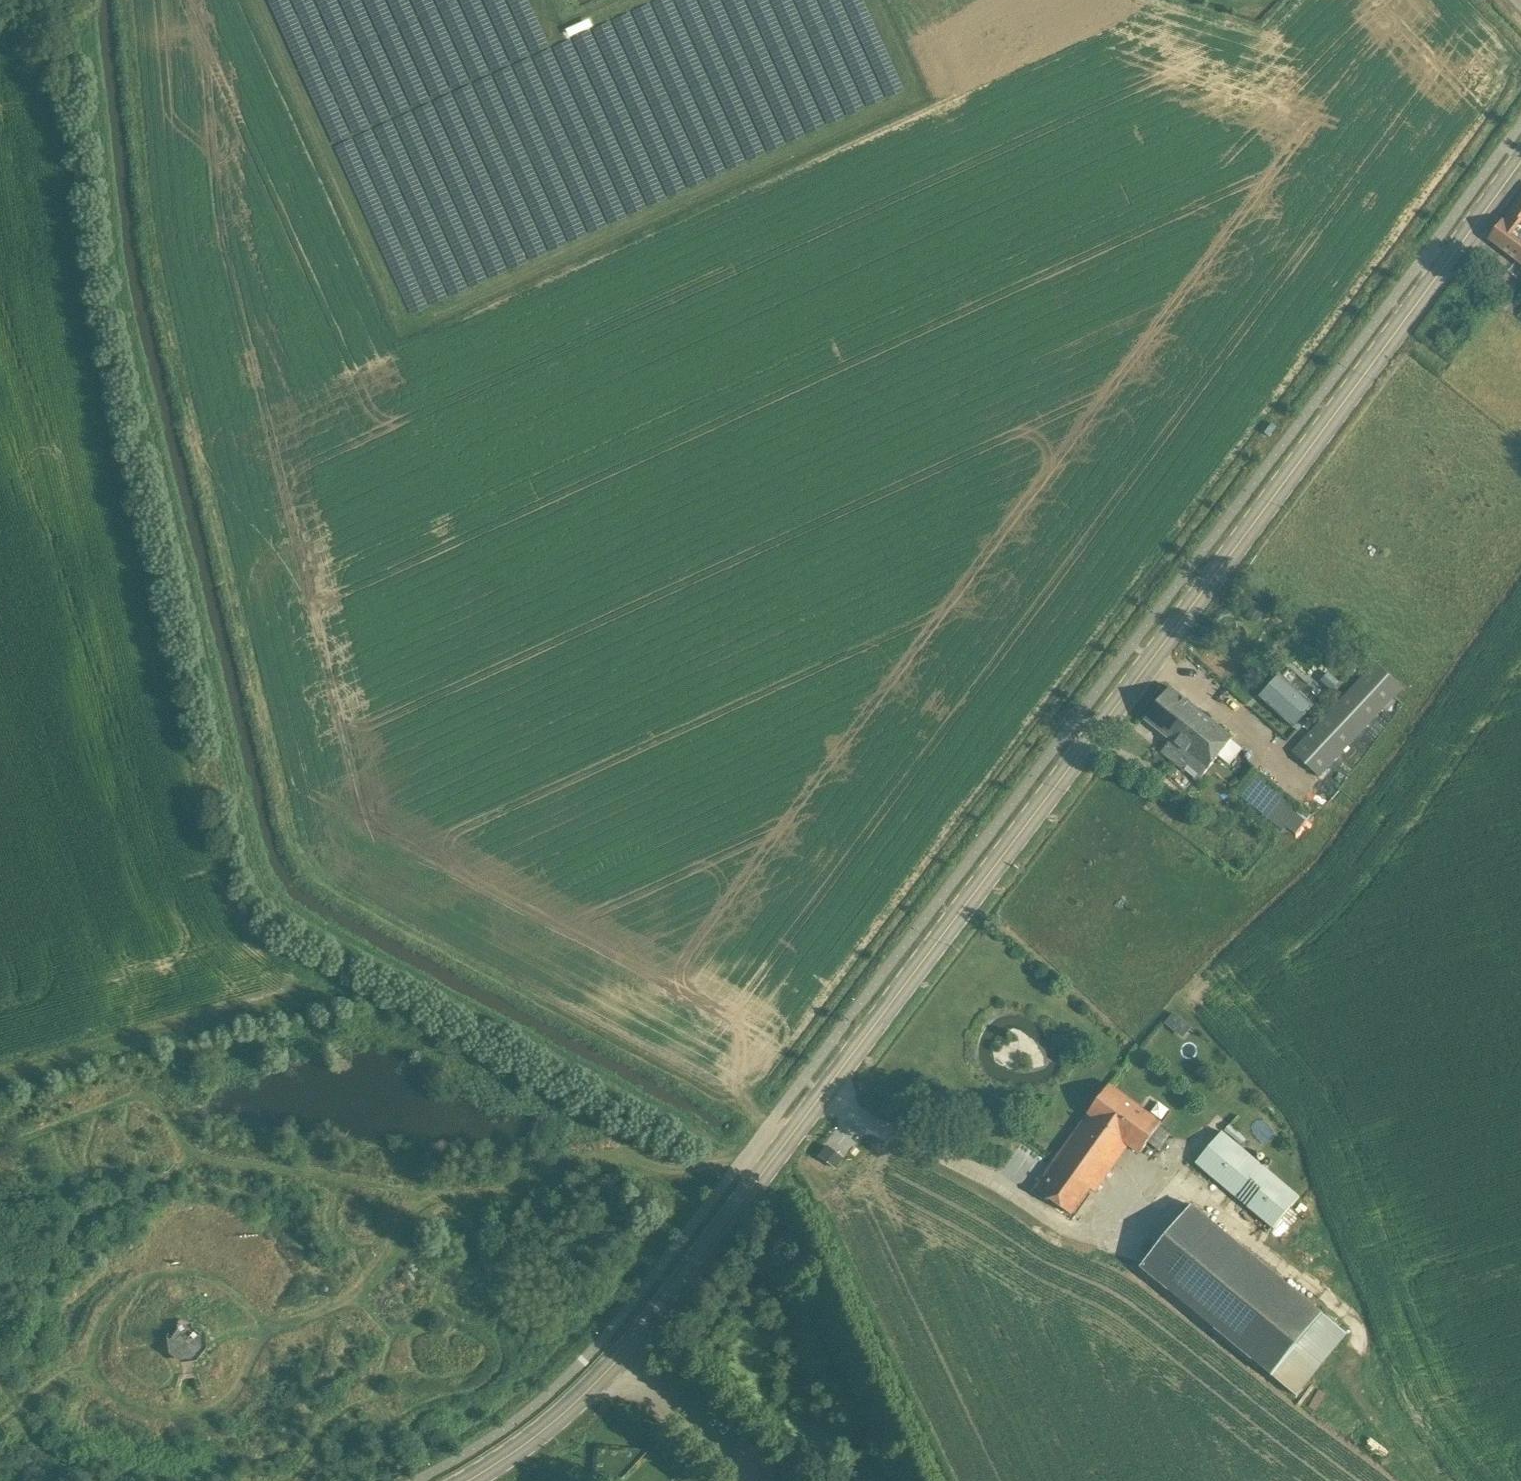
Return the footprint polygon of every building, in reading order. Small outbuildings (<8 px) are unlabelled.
[(1491,238),(1507,250),(1520,261),(1520,198),(1491,238)] [(1246,616),(1257,623),(1265,611),(1254,604),(1246,616)] [(1296,753),(1324,779),(1406,689),(1378,663),(1296,753)] [(1331,690),(1339,682),(1328,673),(1321,681),(1331,690)] [(1281,675),(1261,696),(1294,726),(1313,705),(1281,675)] [(1162,752),(1177,764),(1187,751),(1181,745),(1205,715),(1171,687),(1146,719),(1172,740),(1162,752)] [(1187,751),(1177,764),(1199,781),(1233,737),(1205,715),(1181,745),(1187,751)] [(1242,792),(1301,839),(1319,817),(1261,770),(1242,792)] [(1171,1134),(1160,1126),(1162,1123),(1110,1085),(1088,1115),(1089,1115),(1036,1189),(1071,1214),(1089,1188),(1095,1192),(1129,1145),(1140,1153),(1148,1142),(1160,1150),(1171,1134)] [(1223,1131),(1197,1161),(1204,1166),(1275,1227),(1301,1197),(1223,1131)] [(835,1168),(842,1158),(826,1146),(819,1156),(835,1168)] [(1193,1205),(1144,1265),(1175,1291),(1224,1230),(1193,1205)] [(177,1325),(167,1337),(168,1354),(181,1363),(188,1362),(196,1362),(206,1350),(204,1333),(194,1324),(177,1325)]
